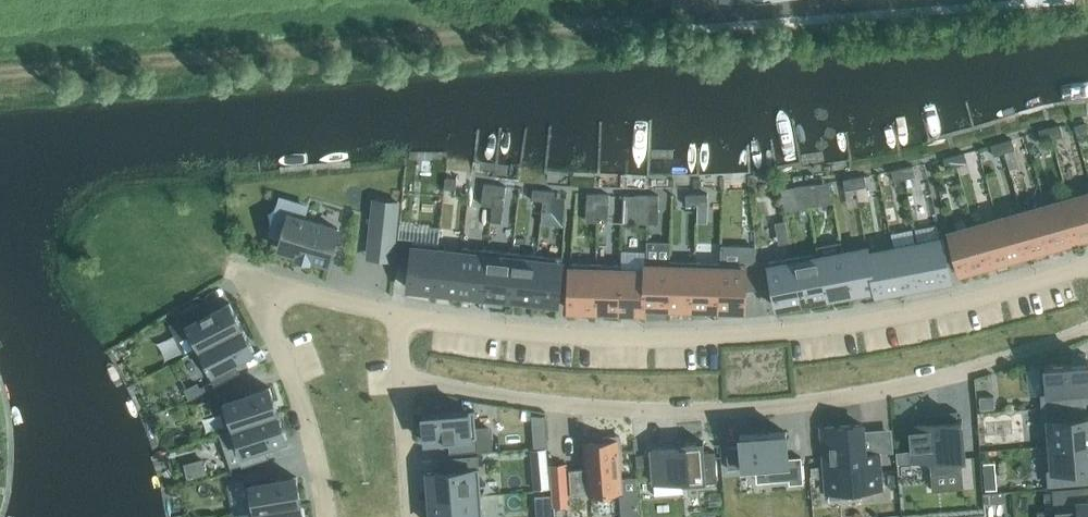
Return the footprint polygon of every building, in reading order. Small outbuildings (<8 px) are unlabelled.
[(1074,125),(1077,136),(1087,133),(1087,132),(1085,122),(1074,125)] [(1060,124),(1050,127),(1052,137),(1063,135),(1060,124)] [(1052,137),(1050,127),(1039,129),(1042,140),(1052,137)] [(1012,138),(1001,141),(1004,152),(1015,149),(1012,138)] [(994,155),(1004,152),(1001,141),(991,145),(994,155)] [(967,163),(965,152),(954,155),(957,165),(967,163)] [(957,165),(954,155),(943,157),(946,168),(957,165)] [(913,165),(902,167),(905,178),(915,176),(913,165)] [(905,178),(902,167),(891,170),(894,180),(905,178)] [(865,175),(854,177),(856,188),(867,186),(865,175)] [(455,189),(457,178),(445,177),(444,188),(455,189)] [(856,188),(854,177),(843,179),(845,189),(856,188)] [(492,205),(493,194),(495,184),(484,182),(481,204),(492,205)] [(805,184),(807,195),(808,206),(819,204),(816,183),(805,184)] [(504,196),(506,185),(495,184),(493,194),(504,196)] [(807,195),(805,184),(794,186),(796,196),(807,195)] [(543,200),(544,189),(533,188),(532,199),(543,200)] [(555,190),(544,189),(543,200),(542,211),(553,212),(555,190)] [(597,204),(598,193),(587,192),(586,203),(597,204)] [(1069,198),(1080,237),(1087,235),(1087,192),(1069,198)] [(609,204),(609,193),(598,193),(597,204),(609,204)] [(697,204),(697,193),(686,194),(686,205),(697,204)] [(708,193),(697,193),(697,204),(708,204),(708,193)] [(636,194),(636,223),(647,223),(647,205),(647,194),(636,194)] [(647,194),(647,205),(656,205),(658,205),(658,194),(647,194)] [(374,198),(370,232),(394,235),(398,201),(374,198)] [(1080,237),(1069,198),(1045,205),(1056,244),(1080,237)] [(310,257),(328,262),(339,228),(304,218),(307,206),(284,199),(277,222),(285,225),(278,247),(298,253),(297,256),(309,259),(310,257)] [(647,205),(647,223),(656,223),(656,205),(647,205)] [(1056,244),(1045,205),(1021,211),(1032,251),(1056,244)] [(1032,251),(1021,211),(997,218),(1009,258),(1032,251)] [(1009,258),(997,218),(974,225),(985,264),(1009,258)] [(779,242),(790,240),(786,219),(775,221),(779,242)] [(985,264),(974,225),(949,232),(960,271),(985,264)] [(433,290),(437,249),(438,249),(439,244),(413,241),(413,238),(398,236),(395,263),(410,265),(408,287),(433,290)] [(942,238),(917,243),(920,258),(925,284),(950,279),(945,253),(942,238)] [(840,240),(815,245),(817,251),(819,266),(825,297),(850,292),(844,262),(842,252),(840,240)] [(645,285),(644,306),(645,306),(670,306),(671,275),(671,260),(670,260),(670,243),(647,242),(647,259),(645,259),(644,270),(645,270),(645,285)] [(917,243),(892,248),(895,263),(900,288),(925,284),(920,258),(917,243)] [(720,277),(719,308),(744,309),(745,290),(759,289),(757,260),(756,246),(721,245),(721,261),(720,277)] [(483,295),(488,249),(462,246),(462,251),(458,292),(483,295)] [(844,252),(842,252),(844,262),(850,292),(874,288),(875,288),(870,262),(868,252),(869,252),(868,247),(844,252)] [(869,252),(868,252),(870,262),(875,288),(874,288),(875,293),(900,288),(895,263),(892,248),(869,252)] [(462,251),(438,249),(437,249),(433,290),(458,292),(462,251)] [(508,298),(513,252),(488,249),(483,295),(508,298)] [(817,251),(792,256),(795,271),(801,302),(825,297),(819,266),(817,251)] [(533,300),(538,254),(513,252),(508,298),(533,300)] [(558,303),(562,257),(538,254),(533,300),(558,303)] [(768,259),(757,260),(759,289),(773,288),(776,306),(801,302),(795,271),(792,256),(768,261),(768,259)] [(671,275),(670,306),(694,307),(695,276),(696,261),(671,260),(671,275)] [(695,276),(694,307),(719,308),(720,277),(721,261),(696,261),(695,276)] [(570,273),(568,309),(594,309),(595,278),(595,263),(570,262),(570,273)] [(595,278),(594,309),(619,310),(620,279),(620,269),(621,269),(621,264),(595,263),(595,278)] [(620,279),(619,310),(645,311),(645,306),(644,306),(645,285),(645,270),(644,270),(621,269),(620,269),(620,279)] [(242,326),(229,302),(209,312),(203,301),(178,314),(196,349),(242,326)] [(234,360),(254,350),(242,326),(196,349),(214,385),(240,372),(234,360)] [(1039,365),(1043,407),(1071,405),(1070,392),(1087,390),(1087,361),(1086,361),(1086,353),(1070,355),(1071,362),(1039,365)] [(196,380),(185,386),(191,397),(202,391),(196,380)] [(229,428),(278,412),(269,386),(247,394),(243,381),(216,390),(229,428)] [(979,395),(980,407),(995,406),(994,394),(979,395)] [(1071,405),(1043,407),(1046,446),(1051,446),(1051,445),(1087,442),(1087,416),(1072,417),(1071,405)] [(476,428),(474,409),(423,413),(425,441),(448,439),(449,452),(478,450),(478,448),(491,447),(489,427),(476,428)] [(958,420),(957,410),(925,412),(926,422),(917,423),(917,428),(909,429),(910,449),(911,449),(912,461),(929,460),(931,474),(962,471),(961,457),(965,457),(965,453),(962,423),(962,419),(958,420)] [(265,445),(287,437),(278,412),(229,428),(221,431),(232,464),(240,461),(242,466),(269,457),(265,445)] [(533,414),(535,447),(548,447),(545,415),(533,414)] [(864,454),(862,423),(822,426),(828,492),(880,487),(877,452),(864,454)] [(788,457),(786,431),(739,435),(742,468),(788,464),(789,483),(803,482),(802,463),(801,456),(788,457)] [(620,447),(619,435),(603,436),(603,440),(584,442),(586,467),(569,469),(571,495),(621,490),(619,467),(622,467),(621,447),(620,447)] [(717,481),(715,450),(704,451),(703,440),(679,442),(679,446),(651,449),(654,481),(682,479),(682,483),(717,481)] [(1051,445),(1051,446),(1053,470),(1048,470),(1049,484),(1077,482),(1076,469),(1087,468),(1087,442),(1051,445)] [(534,451),(535,464),(547,463),(546,450),(534,451)] [(637,469),(653,468),(652,453),(636,454),(637,469)] [(450,469),(427,471),(430,498),(481,494),(478,454),(449,456),(450,469)] [(190,477),(206,473),(202,458),(187,462),(190,477)] [(997,488),(995,461),(984,462),(986,489),(997,488)] [(566,465),(552,466),(555,506),(568,505),(566,465)] [(300,503),(296,476),(273,480),(271,467),(243,472),(249,511),(300,503)] [(549,467),(532,469),(534,489),(551,488),(549,467)] [(1083,501),(1082,488),(1054,490),(1055,509),(1060,509),(1061,516),(1087,516),(1087,501),(1083,501)] [(720,492),(710,493),(711,507),(722,506),(720,492)] [(481,494),(430,498),(431,516),(483,516),(481,494)] [(622,502),(623,516),(639,516),(638,501),(622,502)] [(300,503),(249,511),(250,516),(303,516),(300,503)]
